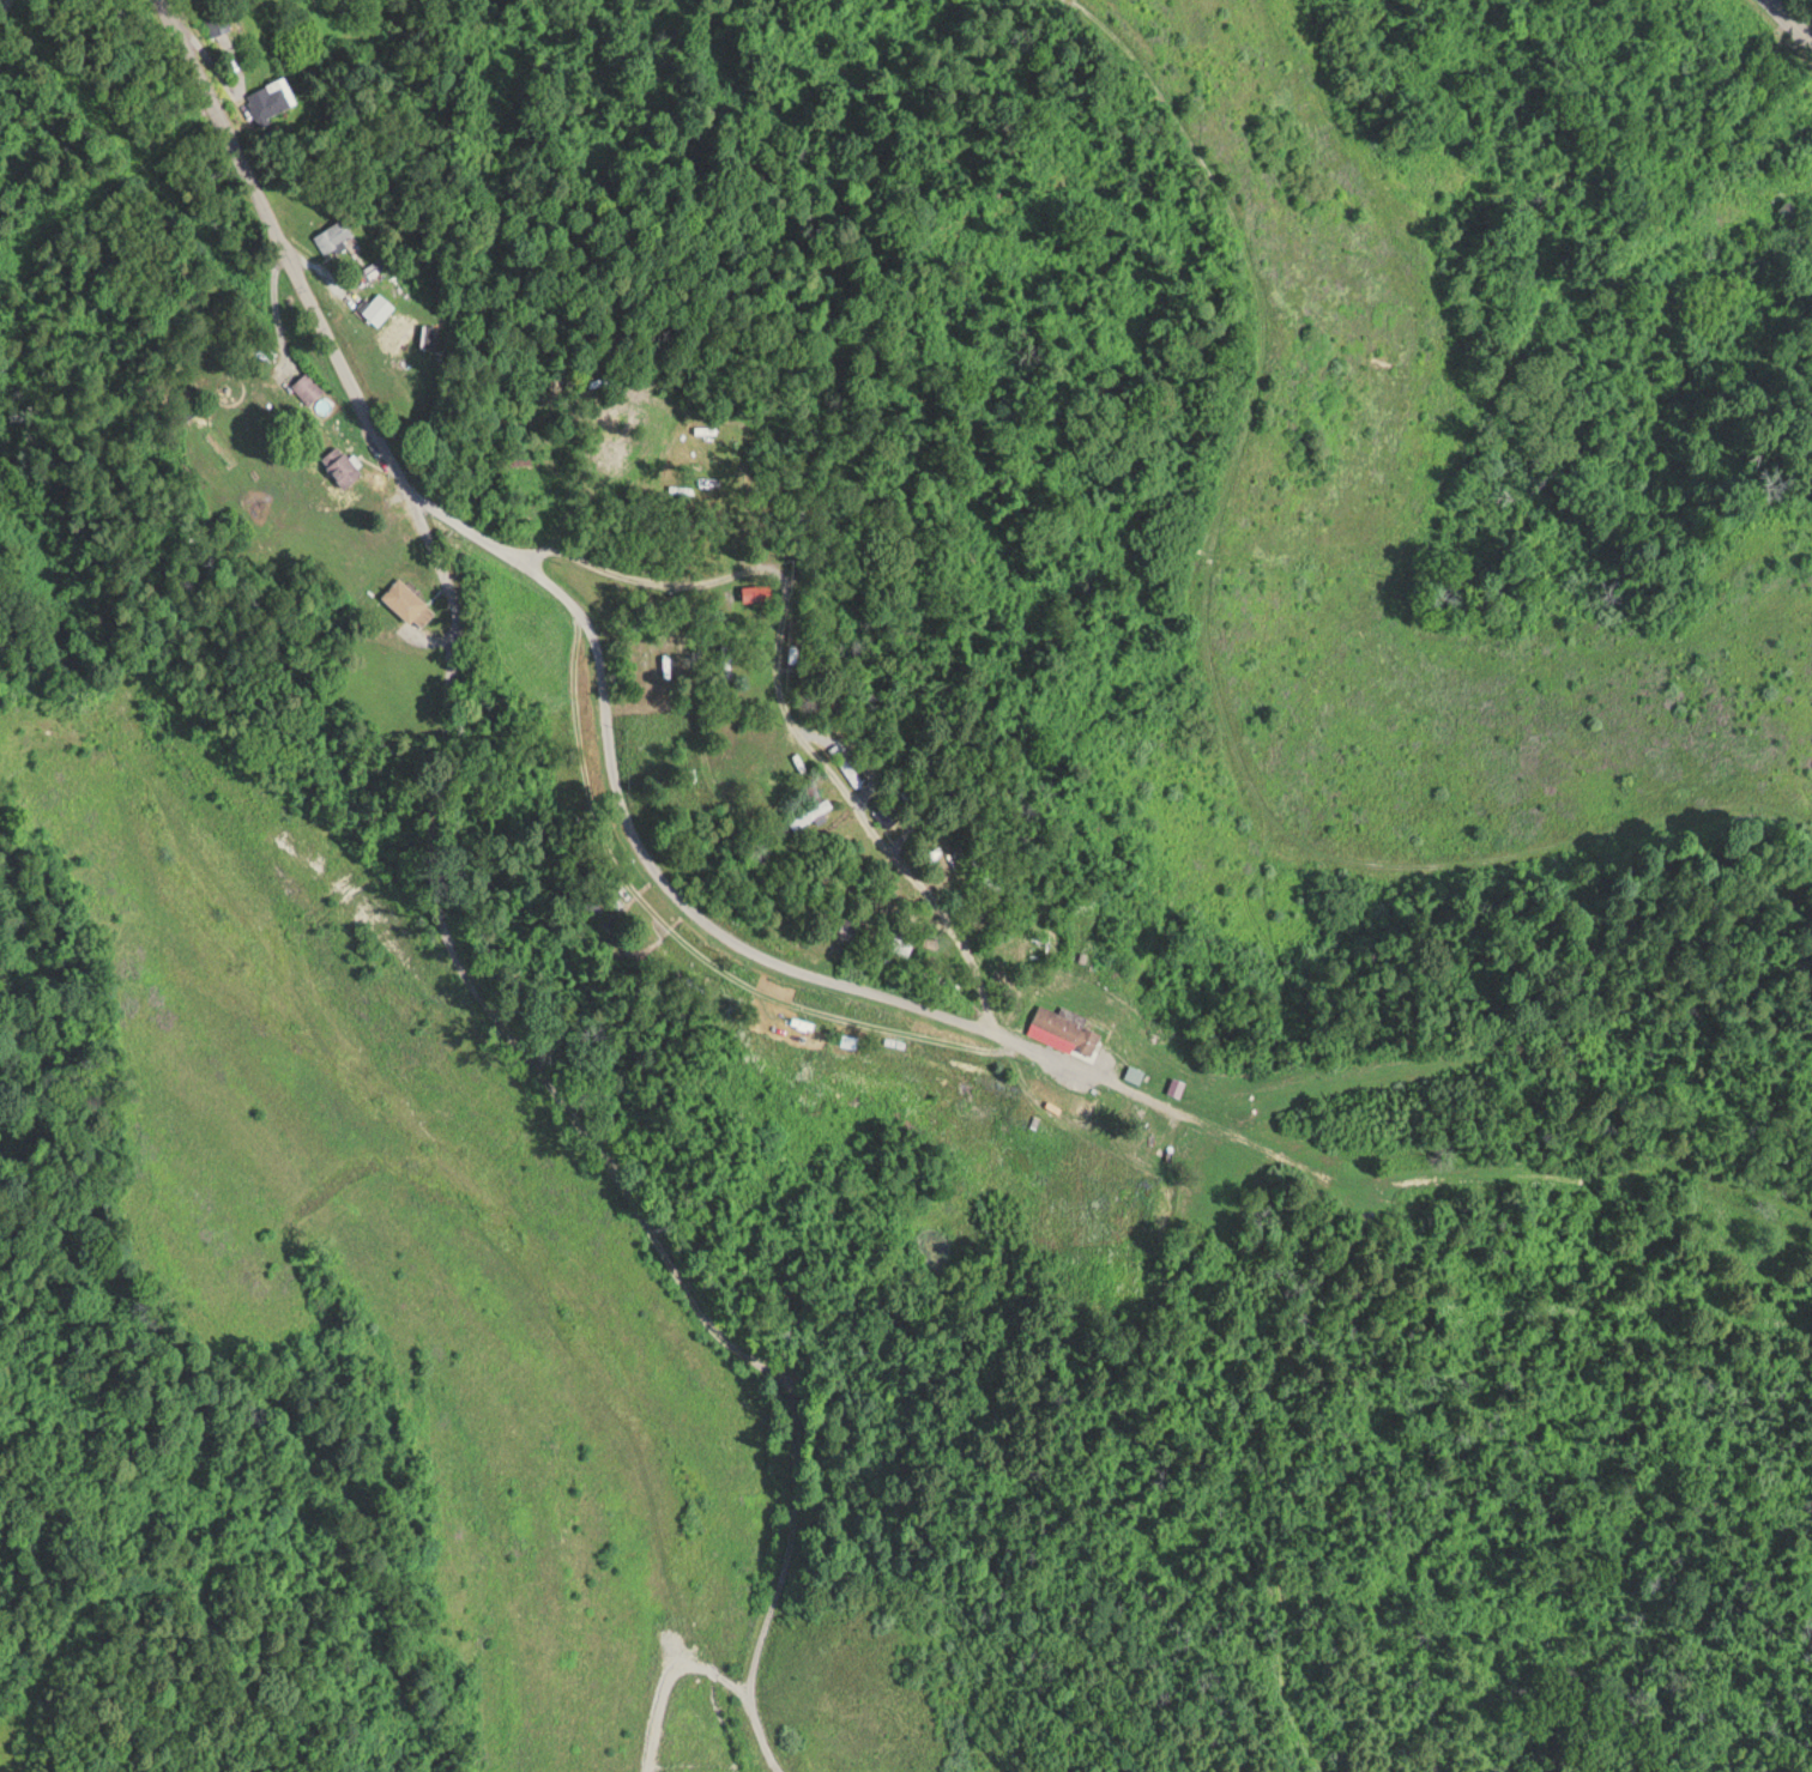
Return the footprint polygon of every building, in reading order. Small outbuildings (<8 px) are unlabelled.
[(246,93),(259,121),(296,103),(282,75),(246,93)] [(1777,208),(1792,222),(1802,210),(1786,197),(1777,208)] [(358,248),(350,219),(317,229),(326,258),(358,248)] [(310,403),(327,388),(309,368),(292,383),(310,403)] [(365,473),(342,441),(323,455),(346,487),(365,473)] [(512,455),(512,466),(533,466),(533,455),(512,455)] [(438,611),(402,575),(384,594),(419,629),(438,611)] [(830,746),(857,786),(866,780),(839,740),(830,746)] [(622,923),(615,914),(606,921),(613,930),(622,923)] [(885,944),(910,954),(918,933),(893,923),(885,944)] [(1030,1028),(1094,1054),(1103,1032),(1084,1024),(1087,1016),(1064,1006),(1061,1011),(1040,1003),(1030,1028)]
